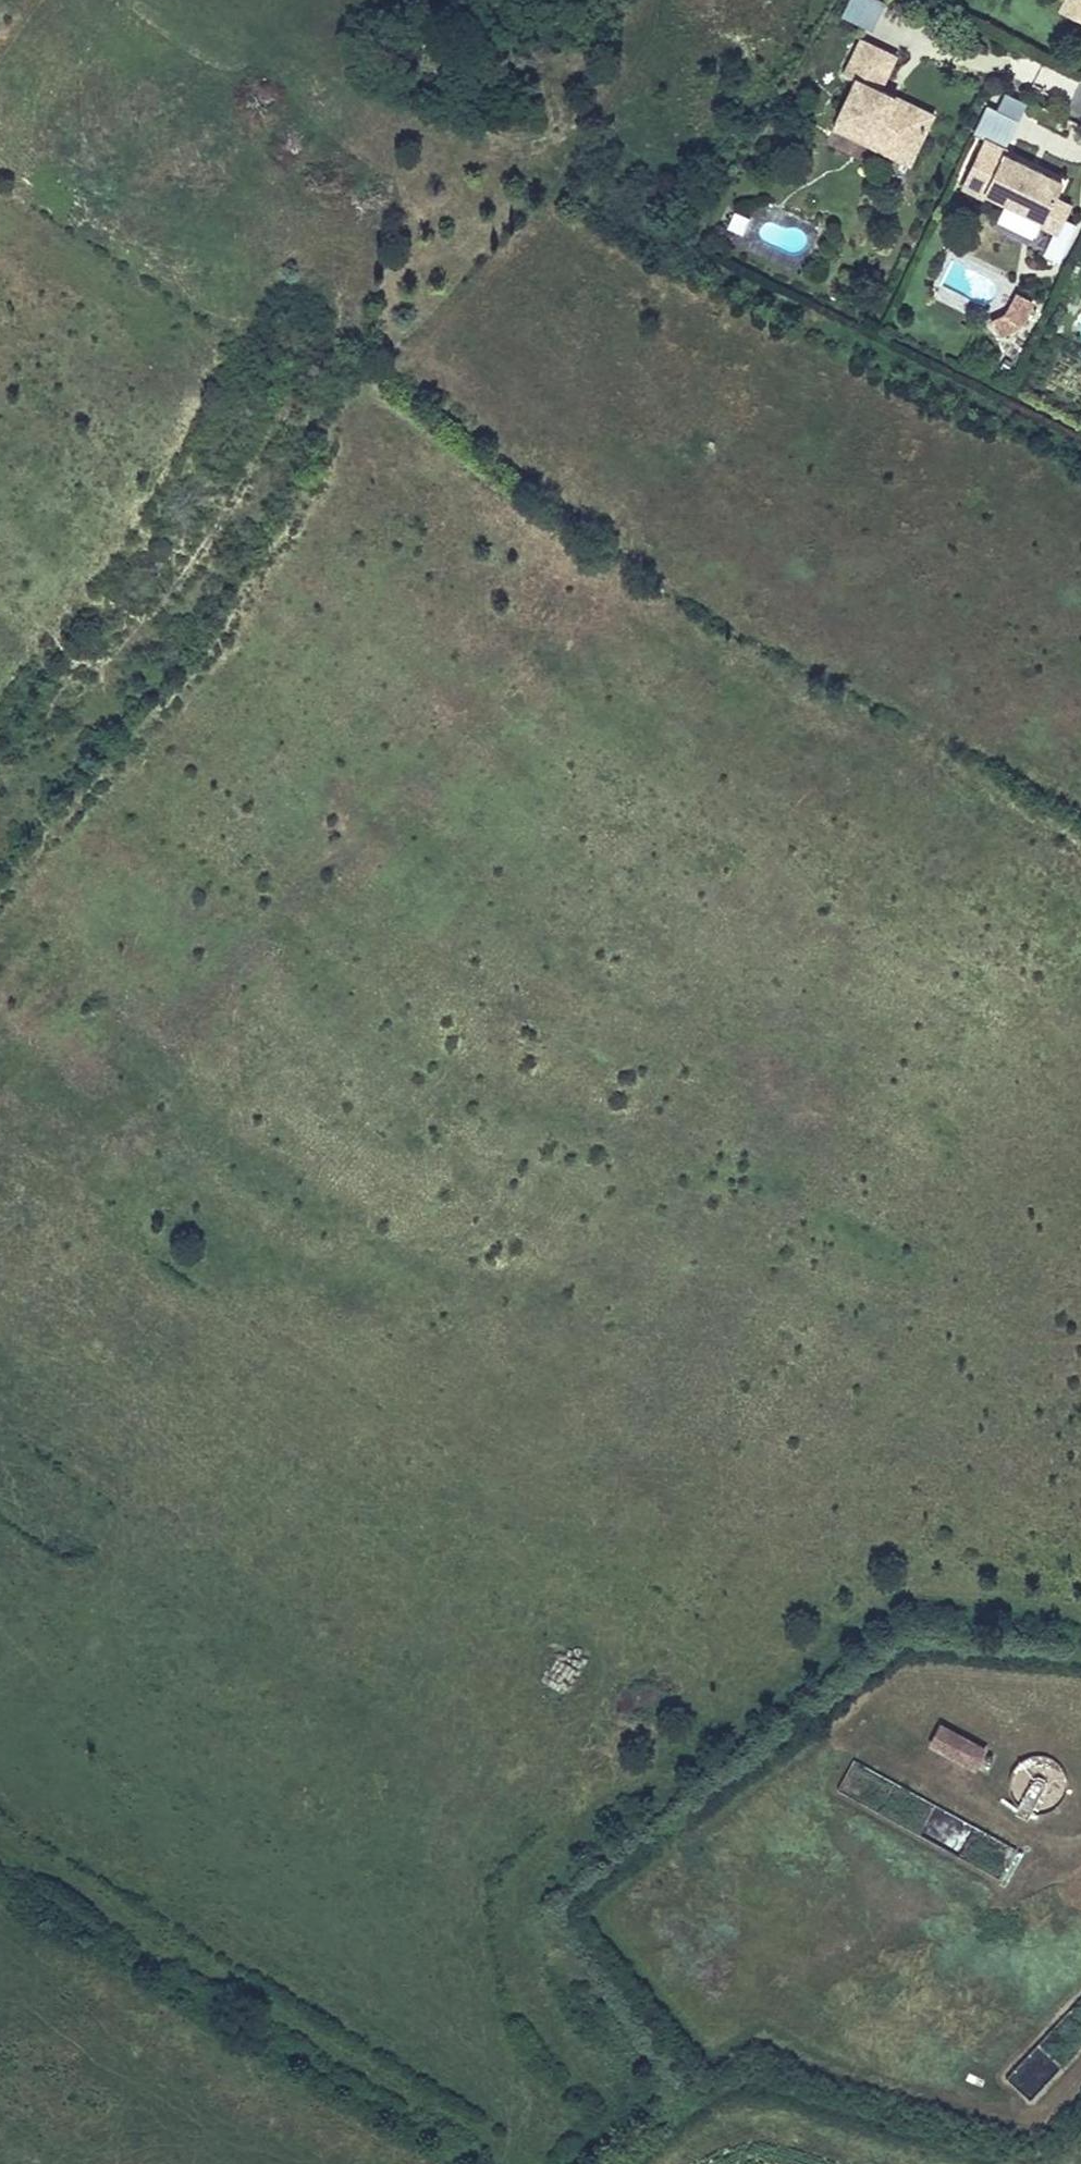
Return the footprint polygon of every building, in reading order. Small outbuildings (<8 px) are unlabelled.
[(883,0),(846,0),(840,14),(871,28),(883,0)] [(1078,0),(1068,0),(1063,10),(1080,18),(1080,2),(1078,0)] [(883,97),(886,92),(880,89),(896,56),(862,39),(845,74),(857,80),(840,118),(878,136),(886,134),(917,149),(933,115),(895,96),(893,101),(883,97)] [(1006,144),(1026,100),(1002,89),(994,107),(985,103),(973,129),(1006,144)] [(895,96),(886,92),(883,97),(893,101),(895,96)] [(909,164),(917,149),(886,134),(878,136),(840,118),(835,127),(909,164)] [(1028,171),(1031,166),(1005,154),(1007,149),(985,139),(963,185),(984,195),(987,190),(1044,218),(1042,223),(1055,229),(1043,253),(1059,261),(1077,223),(1064,217),(1070,204),(1056,197),(1063,182),(1036,169),(1034,174),(1028,171)] [(734,210),(726,227),(744,236),(752,218),(734,210)] [(1017,295),(1006,314),(1019,325),(1031,303),(1017,295)] [(1019,325),(1006,314),(991,321),(1001,333),(1019,325)] [(940,1722),(928,1745),(975,1770),(987,1748),(940,1722)]
